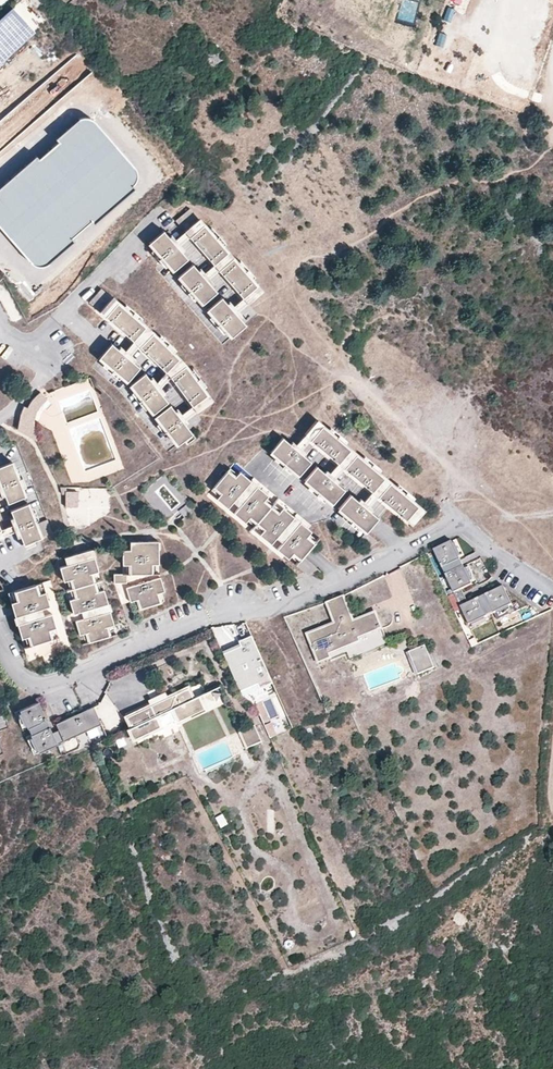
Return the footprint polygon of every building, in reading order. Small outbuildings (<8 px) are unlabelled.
[(33,35),(10,10),(0,20),(0,67),(33,35)] [(37,159),(0,190),(0,228),(34,266),(39,268),(44,267),(49,266),(75,243),(71,239),(92,221),(95,225),(135,189),(134,186),(136,182),(138,178),(137,172),(133,166),(95,122),(90,120),(86,120),(81,121),(58,141),(60,144),(39,162),(37,159)] [(204,223),(190,235),(215,263),(229,251),(204,223)] [(164,230),(150,242),(175,270),(189,257),(164,230)] [(234,256),(220,268),(244,296),(258,284),(234,256)] [(194,263),(180,275),(204,303),(218,291),(194,263)] [(223,296),(209,309),(233,336),(247,323),(223,296)] [(119,302),(107,316),(135,340),(147,325),(119,302)] [(154,332),(141,345),(167,371),(181,358),(154,332)] [(113,342),(101,357),(129,381),(141,367),(113,342)] [(187,364),(172,375),(194,405),(209,393),(187,364)] [(147,372),(132,384),(155,413),(170,401),(147,372)] [(22,415),(20,429),(39,440),(34,430),(34,419),(30,417),(31,414),(32,411),(34,408),(36,404),(40,400),(42,398),(45,395),(42,392),(40,394),(37,396),(34,399),(32,403),(29,407),(26,406),(22,415)] [(172,404),(157,415),(180,445),(195,433),(172,404)] [(185,420),(193,430),(202,422),(195,413),(185,420)] [(320,422),(308,436),(337,460),(349,446),(320,422)] [(281,434),(269,449),(297,472),(309,458),(281,434)] [(354,450),(342,465),(371,488),(383,474),(354,450)] [(0,467),(0,477),(10,503),(28,496),(14,462),(0,467)] [(315,462),(303,477),(331,500),(343,486),(315,462)] [(220,490),(215,496),(227,505),(250,477),(238,468),(233,473),(226,467),(212,483),(220,490)] [(388,479),(376,493),(405,517),(417,502),(388,479)] [(255,482),(232,510),(244,519),(249,514),(263,526),(258,532),(270,541),(293,513),(282,503),(277,509),(262,497),(267,491),(255,482)] [(63,486),(65,493),(68,493),(68,506),(80,506),(80,491),(68,491),(68,486),(63,486)] [(349,491),(337,505),(365,529),(377,514),(349,491)] [(30,503),(13,510),(30,555),(48,548),(30,503)] [(299,518),(276,546),(287,555),(292,550),(300,556),(314,539),(306,533),(311,527),(299,518)] [(451,538),(432,547),(441,565),(459,557),(451,538)] [(161,548),(125,549),(125,564),(133,564),(133,573),(154,573),(154,563),(161,563),(161,548)] [(97,556),(62,567),(66,581),(74,579),(79,597),(72,599),(76,613),(111,603),(106,588),(99,591),(94,572),(101,570),(97,556)] [(462,564),(443,572),(466,623),(510,603),(502,585),(466,601),(460,587),(470,582),(462,564)] [(163,576),(129,587),(133,601),(141,599),(144,608),(163,602),(161,593),(168,591),(163,576)] [(38,585),(18,591),(21,600),(14,602),(18,616),(53,606),(48,592),(41,594),(38,585)] [(336,622),(308,634),(321,662),(333,657),(331,653),(362,639),(360,636),(383,625),(376,610),(347,623),(344,616),(351,612),(343,594),(326,601),(336,622)] [(113,610),(78,620),(83,635),(90,632),(93,642),(113,636),(110,626),(117,624),(113,610)] [(55,613),(20,624),(25,638),(32,636),(35,645),(55,639),(52,629),(59,627),(55,613)] [(239,642),(241,647),(224,655),(240,691),(258,684),(260,689),(274,684),(253,636),(239,642)] [(424,644),(408,650),(417,673),(433,667),(424,644)] [(189,689),(128,718),(132,728),(129,730),(134,741),(161,728),(156,718),(173,710),(179,722),(205,710),(199,697),(194,700),(189,689)] [(39,704),(20,712),(28,730),(47,721),(39,704)] [(65,743),(102,726),(94,709),(57,725),(60,732),(65,743)] [(263,724),(269,738),(277,734),(271,721),(263,724)] [(50,728),(31,736),(39,754),(65,743),(60,732),(53,735),(50,728)] [(114,739),(118,747),(126,743),(122,735),(114,739)] [(220,828),(228,824),(222,813),(215,817),(220,828)]
